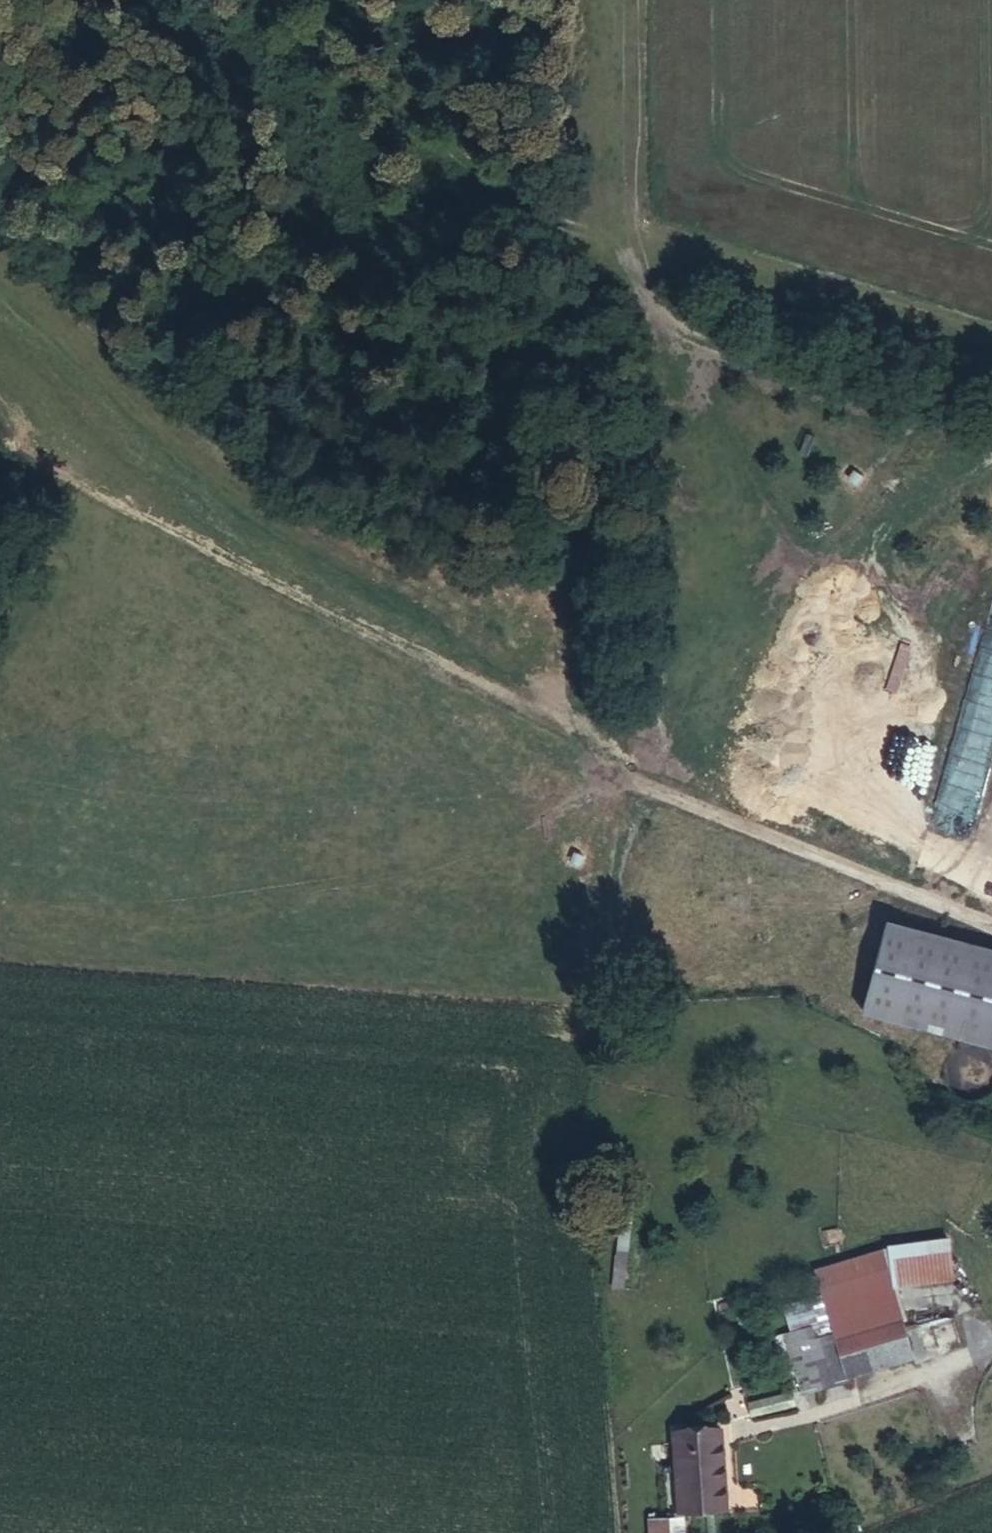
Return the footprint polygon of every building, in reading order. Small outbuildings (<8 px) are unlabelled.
[(887,920),(864,1016),(991,1047),(991,945),(887,920)] [(954,1221),(883,1239),(899,1273),(962,1257),(954,1221)] [(820,1269),(842,1315),(845,1323),(908,1292),(899,1273),(883,1239),(820,1269)] [(864,1362),(912,1339),(896,1334),(905,1308),(917,1311),(908,1292),(845,1323),(864,1362)] [(896,1334),(912,1339),(926,1332),(917,1311),(905,1308),(896,1334)] [(821,1384),(864,1362),(845,1323),(842,1315),(798,1337),(821,1384)] [(728,1445),(739,1444),(737,1427),(725,1430),(728,1445)] [(717,1493),(720,1512),(748,1507),(739,1444),(728,1445),(725,1430),(707,1432),(713,1471),(717,1493)] [(690,1434),(695,1474),(704,1472),(713,1471),(707,1432),(690,1434)] [(713,1471),(704,1472),(706,1493),(717,1493),(713,1471)] [(704,1472),(695,1474),(700,1515),(720,1512),(717,1493),(706,1493),(704,1472)] [(649,1532),(686,1532),(686,1516),(649,1516),(649,1532)]
